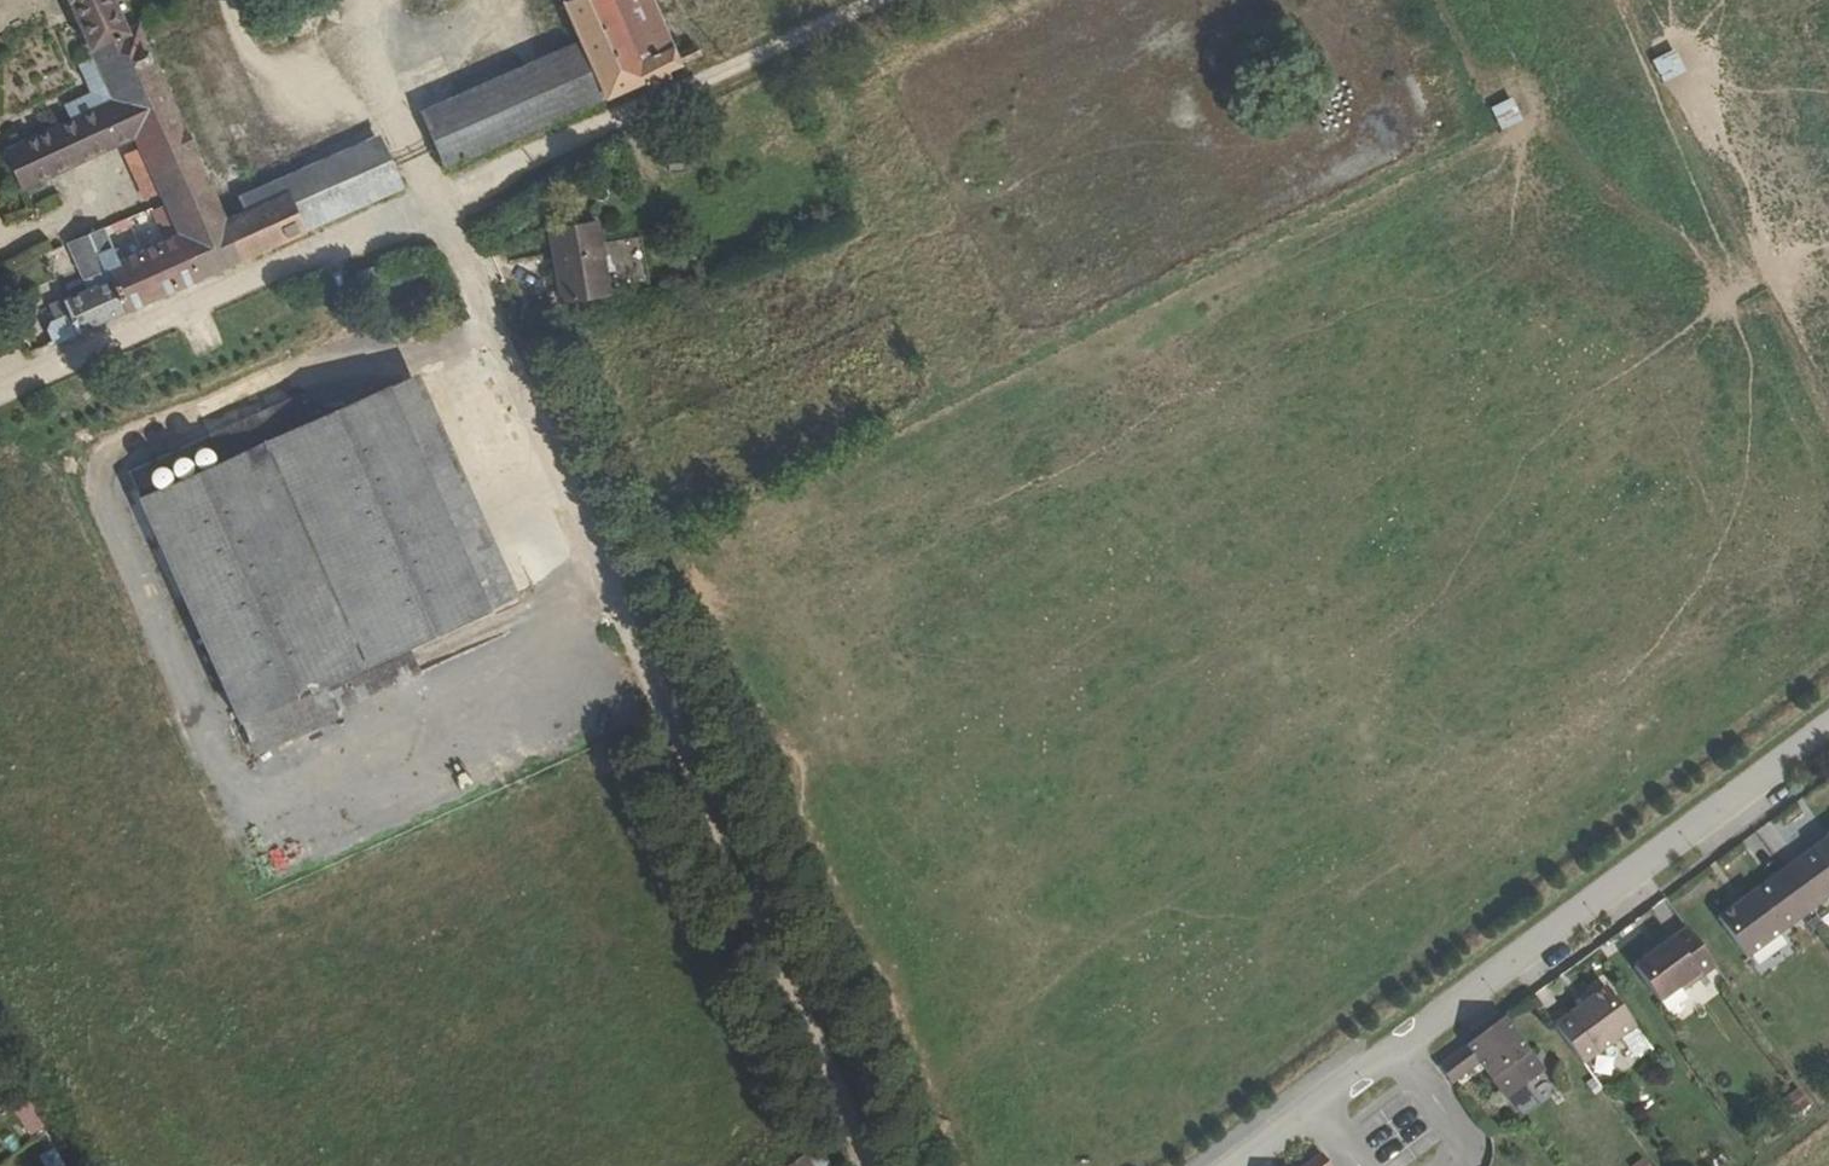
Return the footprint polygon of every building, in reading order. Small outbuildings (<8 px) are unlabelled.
[(83,33),(118,22),(109,0),(68,0),(83,33)] [(577,37),(597,85),(635,69),(640,77),(662,68),(658,59),(690,43),(686,35),(668,40),(651,0),(562,0),(577,37)] [(712,32),(731,23),(727,15),(710,24),(712,32)] [(157,194),(191,272),(299,223),(283,186),(244,204),(219,218),(129,16),(118,22),(83,33),(106,85),(123,123),(133,144),(157,194)] [(543,110),(597,85),(577,37),(522,61),(543,110)] [(422,108),(439,154),(441,158),(543,110),(522,61),(422,108)] [(0,134),(18,174),(71,146),(123,123),(106,85),(0,134)] [(80,167),(133,144),(123,123),(71,146),(80,167)] [(283,186),(299,223),(390,182),(389,177),(368,128),(279,170),(283,186)] [(244,204),(283,186),(279,170),(237,188),(244,204)] [(101,272),(118,305),(191,272),(157,194),(140,202),(154,235),(112,255),(98,263),(101,272)] [(588,216),(548,215),(552,284),(590,284),(588,216)] [(81,228),(98,263),(112,255),(95,222),(81,228)] [(78,274),(98,263),(81,228),(60,237),(78,274)] [(64,330),(118,305),(101,272),(66,292),(71,307),(45,319),(51,335),(64,330)] [(383,395),(142,504),(241,732),(484,622),(383,395)] [(1714,918),(1743,957),(1828,892),(1828,831),(1714,918)] [(1715,971),(1683,927),(1629,966),(1657,1005),(1677,990),(1681,994),(1715,971)] [(1633,1023),(1603,986),(1552,1024),(1581,1063),(1633,1023)] [(1543,1069),(1503,1015),(1436,1065),(1450,1083),(1478,1060),(1507,1097),(1543,1069)] [(23,1135),(40,1129),(32,1103),(15,1109),(23,1135)] [(840,1156),(828,1129),(785,1160),(789,1165),(824,1165),(840,1156)] [(1317,1152),(1299,1165),(1328,1165),(1317,1152)]
